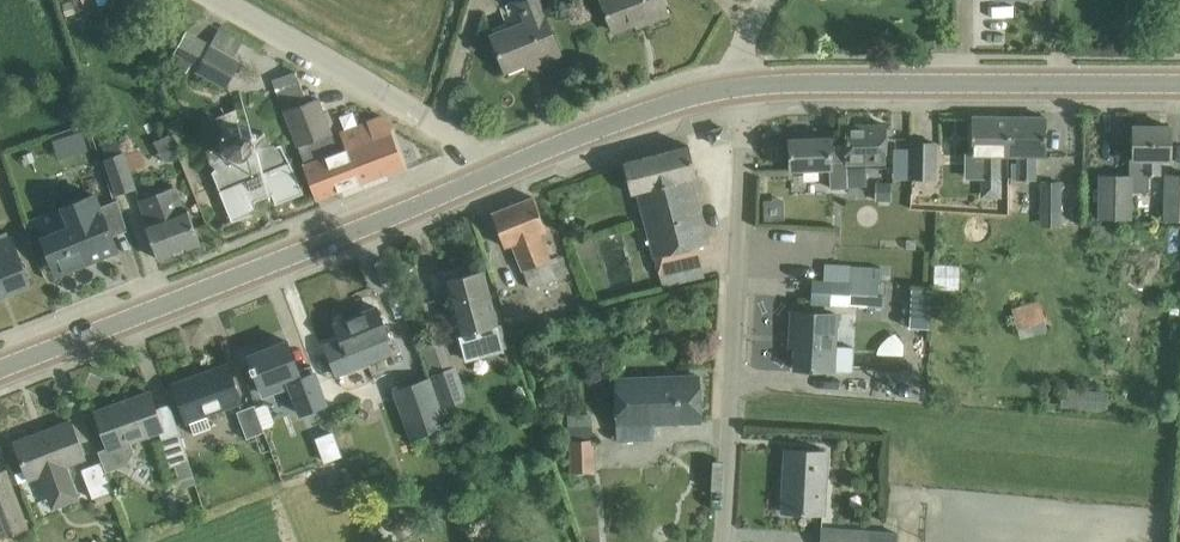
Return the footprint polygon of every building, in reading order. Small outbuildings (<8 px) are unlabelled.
[(539,0),(519,0),(517,1),(526,23),(493,36),(506,69),(538,57),(539,61),(561,52),(539,0)] [(664,0),(601,0),(614,30),(646,17),(647,21),(669,12),(664,0)] [(172,56),(226,87),(241,61),(234,58),(243,41),(220,29),(211,45),(186,31),(172,56)] [(391,131),(385,115),(341,133),(347,149),(340,151),(319,96),(308,101),(297,70),(276,79),(288,111),(307,163),(319,198),(404,165),(392,131),(391,131)] [(1001,156),(1009,156),(1010,138),(1001,137),(1001,116),(973,116),(972,155),(984,155),(984,180),(984,197),(1001,197),(1001,156)] [(1047,117),(1001,116),(1001,137),(1010,138),(1009,156),(1018,156),(1018,163),(1012,163),(1011,181),(1035,181),(1036,156),(1046,156),(1047,117)] [(226,130),(225,131),(222,138),(221,147),(225,154),(232,160),(240,162),(248,160),(255,155),(258,147),(259,139),(255,132),(250,126),(247,125),(243,124),(240,124),(238,124),(232,126),(226,130)] [(847,142),(847,163),(867,164),(888,164),(887,124),(846,125),(847,142)] [(1171,126),(1134,126),(1132,158),(1129,158),(1129,174),(1099,173),(1097,216),(1131,217),(1131,190),(1147,190),(1147,175),(1161,175),(1161,161),(1172,161),(1171,126)] [(725,127),(710,131),(714,143),(728,139),(725,127)] [(138,187),(120,136),(104,143),(108,156),(106,156),(119,192),(138,187)] [(848,186),(847,163),(847,142),(831,143),(831,136),(790,138),(791,170),(830,168),(831,188),(848,188),(848,186)] [(937,141),(914,142),(915,176),(937,177),(937,141)] [(225,154),(212,167),(233,221),(261,210),(257,200),(273,193),(277,203),(305,192),(296,169),(283,143),(258,147),(255,155),(248,160),(240,162),(232,160),(225,154)] [(690,145),(624,162),(631,192),(638,190),(660,275),(661,275),(664,287),(683,283),(706,277),(698,246),(709,243),(691,177),(698,175),(690,145)] [(847,163),(848,186),(867,185),(867,164),(847,163)] [(1164,220),(1179,221),(1179,173),(1165,172),(1164,220)] [(1061,183),(1042,183),(1041,208),(1060,208),(1061,183)] [(892,184),(875,184),(875,204),(892,204),(892,184)] [(175,186),(142,199),(150,220),(146,222),(160,258),(202,242),(188,206),(184,208),(175,186)] [(69,226),(41,237),(58,273),(118,248),(93,192),(61,205),(69,226)] [(535,196),(493,212),(507,243),(514,240),(525,266),(522,267),(531,288),(557,278),(549,256),(551,255),(540,230),(547,228),(535,196)] [(0,253),(0,296),(31,283),(16,236),(0,242),(0,243),(3,252),(0,253)] [(878,281),(882,281),(882,265),(850,264),(849,280),(878,281)] [(484,269),(445,280),(459,333),(467,360),(506,350),(498,322),(499,322),(484,269)] [(816,278),(815,300),(869,303),(869,307),(883,307),(884,294),(878,294),(878,281),(849,280),(825,279),(816,278)] [(929,289),(913,288),(910,326),(927,327),(929,289)] [(1011,308),(1021,337),(1047,328),(1037,299),(1011,308)] [(327,344),(338,373),(391,353),(385,338),(388,335),(377,305),(336,322),(342,337),(327,344)] [(793,311),(791,346),(796,346),(795,368),(835,371),(835,369),(851,370),(853,345),(837,344),(838,314),(793,311)] [(443,405),(469,396),(457,364),(453,365),(444,340),(423,348),(443,405)] [(288,341),(250,355),(266,395),(291,386),(301,414),(326,404),(311,364),(299,368),(288,341)] [(242,399),(229,364),(175,383),(187,419),(242,399)] [(699,375),(618,378),(620,435),(655,434),(655,420),(701,420),(699,375)] [(429,376),(394,389),(412,437),(448,424),(441,405),(431,381),(429,376)] [(1063,388),(1064,408),(1112,407),(1111,387),(1063,388)] [(151,392),(97,411),(109,445),(100,448),(109,470),(128,462),(134,450),(130,440),(164,427),(151,392)] [(247,438),(265,431),(264,428),(257,407),(256,404),(238,411),(247,438)] [(266,404),(257,407),(264,428),(273,425),(275,420),(270,406),(266,404)] [(41,473),(48,495),(77,485),(69,462),(86,455),(72,420),(16,441),(30,476),(41,473)] [(194,474),(180,431),(162,438),(171,465),(175,464),(180,478),(194,474)] [(324,462),(341,456),(332,432),(315,438),(324,462)] [(595,436),(569,436),(570,467),(596,466),(595,436)] [(827,450),(787,449),(784,511),(824,512),(827,450)] [(103,459),(83,467),(98,504),(115,497),(111,490),(114,489),(106,471),(108,471),(103,459)] [(0,477),(0,541),(30,530),(9,474),(0,477)] [(411,531),(414,525),(411,518),(406,514),(399,514),(393,518),(391,525),(393,531),(399,535),(406,535),(411,531)] [(822,526),(821,541),(898,541),(898,529),(822,526)]
